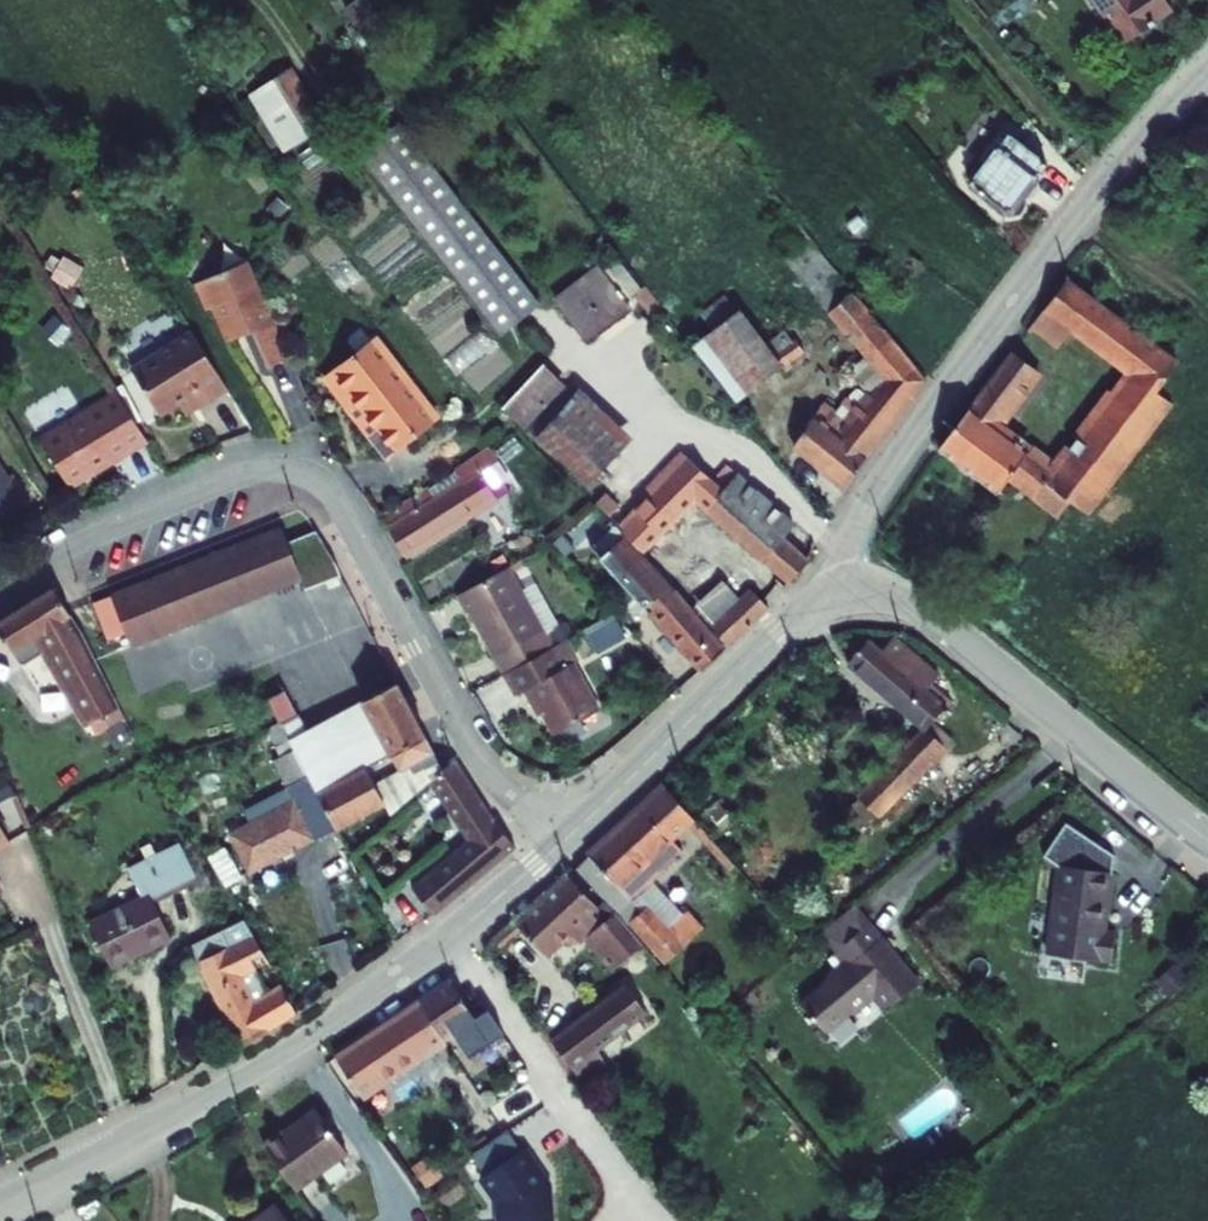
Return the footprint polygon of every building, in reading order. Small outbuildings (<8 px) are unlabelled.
[(395,37),(370,0),(352,0),(344,5),(374,51),(395,37)] [(1138,41),(1184,9),(1178,0),(1112,0),(1138,41)] [(302,66),(255,89),(285,150),(332,127),(302,66)] [(413,115),(390,134),(529,314),(548,300),(413,115)] [(989,171),(986,175),(1018,200),(1020,206),(1023,208),(1028,207),(1031,204),(1032,198),(1055,168),(1041,157),(1051,144),(1025,124),(1002,153),(996,150),(984,167),(989,171)] [(374,146),(507,329),(529,314),(390,134),(374,146)] [(305,342),(265,248),(211,271),(223,298),(228,295),(243,329),(260,318),(262,316),(262,314),(262,313),(270,308),(273,317),(271,321),(271,323),(282,351),(305,342)] [(1137,363),(1064,454),(1012,411),(1051,361),(1028,342),(954,436),(1010,483),(1020,469),(1040,485),(1054,496),(1066,481),(1079,492),(1191,354),(1180,345),(1113,290),(1126,275),(1098,253),(1061,301),(1080,316),(1137,363)] [(560,299),(591,340),(633,311),(626,301),(635,294),(658,326),(680,310),(639,257),(619,271),(611,260),(560,299)] [(786,347),(797,361),(836,327),(821,308),(818,311),(795,281),(781,292),(807,330),(786,347)] [(803,436),(851,476),(860,467),(894,427),(936,375),(896,333),(857,293),(837,311),(878,354),(895,373),(882,387),(859,414),(838,397),(803,436)] [(1061,301),(1048,316),(1068,332),(1080,316),(1061,301)] [(748,401),(796,362),(751,305),(702,344),(748,401)] [(348,364),(407,440),(449,409),(390,332),(348,364)] [(214,342),(152,381),(182,429),(200,418),(214,409),(222,419),(251,401),(214,342)] [(878,354),(865,368),(882,387),(895,373),(878,354)] [(520,393),(536,412),(581,380),(560,361),(520,393)] [(338,372),(396,449),(407,440),(348,364),(338,372)] [(536,412),(588,474),(598,466),(631,439),(584,384),(581,380),(536,412)] [(139,391),(62,438),(89,485),(167,437),(139,391)] [(222,419),(214,409),(200,418),(207,428),(222,419)] [(9,523),(41,502),(0,434),(0,507),(9,523)] [(393,503),(398,510),(420,545),(517,489),(511,478),(514,475),(517,473),(502,442),(500,438),(447,476),(393,503)] [(708,486),(800,571),(818,548),(795,524),(808,508),(740,455),(724,471),(692,445),(654,483),(657,486),(630,511),(659,546),(666,539),(661,532),(708,486)] [(608,493),(610,495),(620,486),(598,466),(588,474),(605,490),(608,493)] [(618,503),(628,513),(630,511),(657,486),(654,483),(647,478),(629,494),(618,503)] [(610,495),(618,503),(629,494),(620,486),(610,495)] [(683,578),(628,513),(609,528),(619,539),(609,548),(630,572),(635,567),(663,598),(660,601),(713,660),(736,639),(717,617),(683,578)] [(619,539),(609,528),(599,537),(609,548),(619,539)] [(283,529),(196,564),(222,612),(303,580),(289,544),(283,529)] [(316,533),(289,544),(303,580),(307,591),(340,578),(316,533)] [(751,588),(715,549),(683,578),(717,617),(721,614),(751,588)] [(484,599),(509,644),(520,665),(529,660),(570,638),(559,618),(526,555),(471,583),(480,601),(484,599)] [(196,564),(158,579),(181,628),(222,612),(196,564)] [(181,628),(158,579),(132,588),(159,636),(181,628)] [(751,588),(721,614),(739,635),(780,598),(762,579),(751,588)] [(159,636),(132,588),(113,596),(133,647),(159,636)] [(0,630),(0,635),(23,670),(48,656),(92,730),(122,713),(76,615),(73,616),(66,603),(58,589),(0,630)] [(615,616),(595,627),(603,643),(624,632),(615,616)] [(881,629),(861,651),(936,716),(958,694),(941,678),(954,663),(909,624),(894,641),(881,629)] [(579,633),(570,638),(529,660),(548,698),(555,695),(561,707),(602,675),(579,633)] [(617,703),(602,675),(561,707),(571,728),(617,703)] [(399,685),(365,705),(396,758),(403,770),(373,784),(368,772),(354,780),(319,797),(336,829),(338,833),(386,809),(390,818),(431,785),(435,781),(446,773),(399,685)] [(306,687),(289,696),(296,708),(301,717),(317,709),(306,687)] [(548,698),(553,709),(561,707),(555,695),(548,698)] [(301,717),(296,708),(289,696),(271,705),(280,722),(283,727),(298,718),(301,717)] [(298,718),(283,727),(287,735),(309,777),(319,797),(354,780),(368,772),(396,758),(365,705),(310,735),(301,717),(298,718)] [(936,716),(923,730),(941,746),(954,733),(936,716)] [(125,717),(106,729),(117,747),(136,736),(125,717)] [(923,730),(870,784),(888,802),(904,785),(930,758),(941,746),(923,730)] [(455,764),(446,773),(435,781),(431,785),(471,841),(413,888),(433,914),(456,896),(516,848),(485,807),(483,809),(455,764)] [(309,777),(251,807),(278,858),(336,829),(319,797),(309,777)] [(600,844),(585,860),(615,891),(640,916),(651,928),(673,951),(675,954),(714,916),(697,897),(693,902),(663,871),(716,824),(675,777),(600,844)] [(25,836),(5,803),(0,805),(0,851),(25,836)] [(255,822),(228,835),(249,873),(278,858),(251,807),(248,808),(255,822)] [(1117,859),(1069,826),(1044,859),(1060,865),(1048,958),(1114,965),(1118,935),(1107,934),(1117,859)] [(141,900),(88,928),(110,969),(172,936),(163,918),(155,923),(148,909),(156,905),(196,882),(175,843),(124,871),(141,900)] [(224,853),(209,861),(223,886),(238,878),(224,853)] [(640,916),(615,891),(609,897),(579,866),(526,915),(556,948),(581,926),(590,936),(596,930),(620,957),(651,928),(640,916)] [(12,889),(0,867),(0,896),(12,889)] [(873,915),(857,896),(824,923),(841,942),(873,915)] [(156,905),(148,909),(155,923),(163,918),(156,905)] [(924,974),(873,915),(841,942),(852,955),(846,960),(838,959),(837,968),(807,994),(830,1021),(855,998),(856,990),(866,981),(875,981),(893,1002),(924,974)] [(201,963),(241,1047),(266,1034),(267,1030),(296,1013),(285,988),(283,990),(268,997),(256,972),(268,966),(245,925),(223,935),(230,950),(201,963)] [(570,1026),(566,1029),(586,1056),(590,1053),(613,1035),(658,1000),(645,983),(638,974),(570,1026)] [(474,1022),(449,983),(418,1003),(443,1042),(454,1035),(469,1058),(503,1037),(488,1013),(474,1022)] [(443,1042),(418,1003),(334,1057),(360,1097),(443,1042)] [(621,1047),(613,1035),(590,1053),(598,1064),(621,1047)] [(287,1116),(267,1130),(300,1175),(352,1138),(321,1096),(289,1119),(287,1116)] [(478,1145),(492,1165),(531,1138),(517,1118),(478,1145)] [(551,1163),(533,1137),(531,1138),(492,1165),(490,1166),(507,1191),(509,1219),(560,1215),(558,1187),(554,1187),(553,1175),(547,1165),(551,1163)] [(245,1220),(301,1220),(282,1195),(245,1220)]
